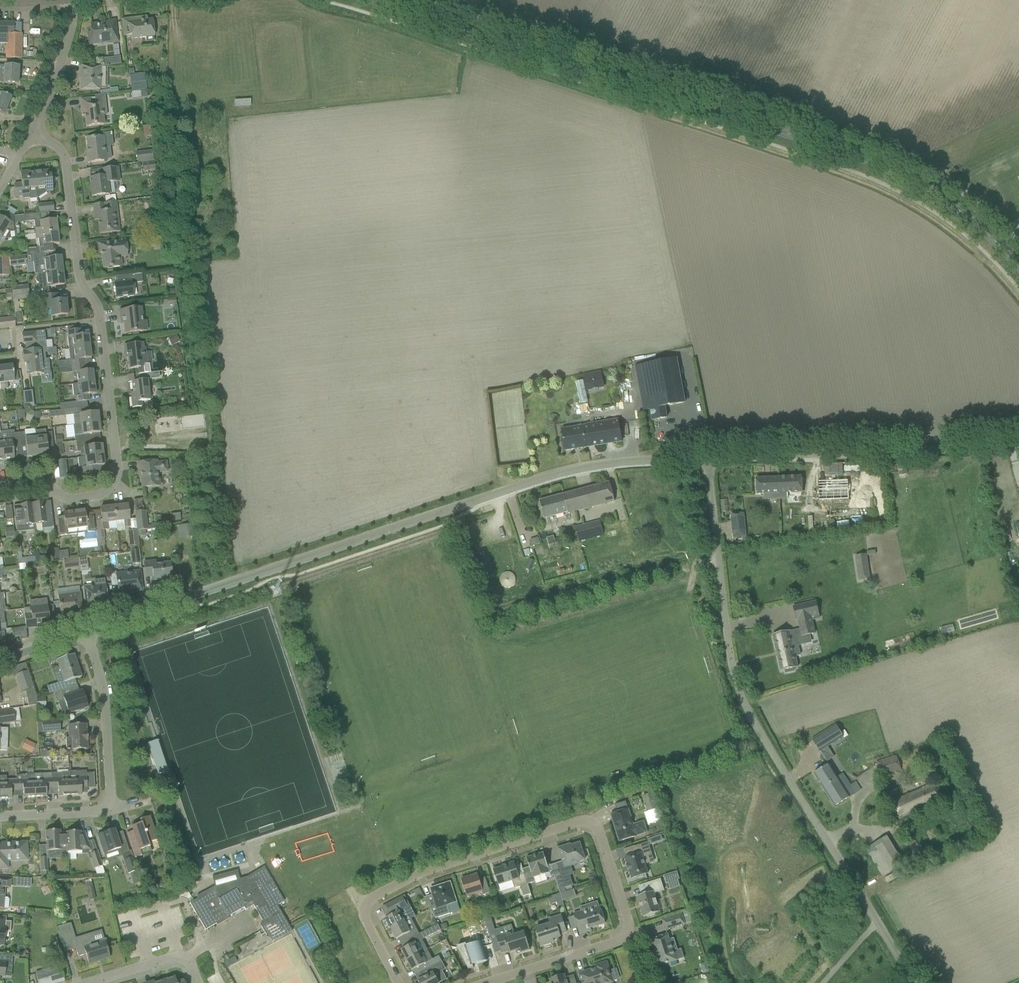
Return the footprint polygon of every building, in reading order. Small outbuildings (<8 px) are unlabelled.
[(154,36),(153,29),(152,20),(146,20),(146,17),(122,20),(124,36),(131,35),(131,39),(154,36)] [(89,45),(99,44),(107,42),(108,44),(117,43),(114,21),(106,22),(106,23),(90,25),(91,33),(87,34),(89,45)] [(6,44),(6,58),(11,58),(21,58),(22,34),(21,34),(14,34),(14,23),(14,22),(0,22),(0,44),(6,44)] [(7,83),(17,84),(19,67),(9,66),(0,65),(0,83),(7,83)] [(80,65),(80,79),(81,79),(81,89),(91,90),(99,90),(99,88),(107,88),(107,68),(99,68),(94,68),(94,66),(90,66),(80,65)] [(130,75),(132,90),(139,89),(145,89),(146,89),(144,73),(133,75),(130,75)] [(4,115),(11,97),(2,93),(0,92),(0,113),(4,115)] [(85,127),(95,126),(103,125),(102,117),(106,116),(103,95),(100,96),(94,96),(94,99),(80,100),(81,114),(84,114),(85,127)] [(102,137),(86,139),(88,149),(86,149),(87,163),(106,161),(104,147),(113,146),(111,133),(102,134),(102,137)] [(152,150),(135,152),(137,163),(153,161),(152,150)] [(155,171),(154,163),(143,165),(144,172),(155,171)] [(91,197),(101,196),(108,195),(107,184),(119,182),(117,168),(100,170),(101,178),(89,179),(91,197)] [(34,173),(34,172),(34,171),(20,172),(21,184),(13,185),(14,197),(23,197),(23,198),(29,198),(29,199),(37,199),(37,194),(37,192),(34,173)] [(48,171),(34,172),(34,173),(37,192),(52,190),(51,183),(54,183),(56,179),(53,176),(51,177),(51,176),(49,176),(48,171)] [(145,203),(148,210),(154,207),(151,200),(145,203)] [(99,234),(109,233),(119,232),(115,202),(105,204),(105,203),(92,205),(94,221),(97,220),(99,234)] [(38,213),(43,212),(53,211),(52,203),(37,205),(38,213)] [(2,218),(0,217),(0,240),(3,235),(6,230),(9,232),(15,231),(14,224),(14,222),(14,217),(14,216),(6,212),(5,211),(2,218)] [(38,222),(40,234),(57,232),(55,220),(47,221),(46,213),(37,214),(38,222)] [(54,252),(53,245),(58,244),(57,232),(40,234),(35,234),(36,240),(36,239),(37,247),(27,248),(28,255),(32,255),(43,253),(54,252)] [(162,234),(152,236),(152,241),(156,240),(156,243),(159,243),(159,246),(164,245),(162,234)] [(103,268),(113,267),(121,266),(120,257),(127,256),(125,239),(97,243),(98,253),(102,253),(103,268)] [(45,273),(62,271),(60,257),(44,259),(43,253),(32,255),(34,274),(37,274),(45,273)] [(25,255),(8,257),(9,267),(26,265),(25,255)] [(6,258),(0,259),(0,275),(8,275),(7,258),(6,258)] [(62,271),(45,273),(37,274),(37,277),(36,278),(35,279),(35,280),(35,281),(37,282),(38,283),(39,294),(49,293),(48,287),(63,285),(62,271)] [(141,273),(124,276),(114,277),(115,288),(113,288),(115,299),(133,296),(132,283),(142,282),(141,273)] [(11,287),(11,289),(12,289),(13,297),(29,295),(28,286),(11,287)] [(42,296),(42,300),(43,310),(50,309),(51,317),(67,315),(65,300),(57,301),(57,294),(42,296)] [(138,332),(143,331),(148,330),(146,321),(142,321),(140,307),(118,310),(119,320),(123,320),(124,333),(132,332),(134,332),(138,332)] [(0,319),(0,329),(15,327),(14,318),(0,319)] [(68,349),(73,348),(88,346),(87,334),(80,335),(79,329),(73,330),(72,326),(66,327),(67,337),(68,349)] [(44,331),(22,333),(22,339),(24,340),(24,343),(23,343),(23,344),(26,344),(26,351),(22,351),(24,363),(26,363),(27,375),(41,373),(42,383),(52,382),(50,372),(48,359),(44,359),(43,352),(46,352),(45,341),(44,331)] [(175,333),(167,337),(171,345),(179,342),(175,333)] [(138,374),(149,373),(150,373),(149,363),(146,363),(144,347),(143,347),(142,343),(123,345),(124,355),(126,355),(128,369),(137,368),(138,374)] [(71,360),(72,366),(84,365),(83,359),(90,358),(88,346),(73,348),(68,349),(70,361),(71,360)] [(635,366),(643,410),(650,409),(650,411),(652,421),(667,418),(665,407),(685,403),(683,393),(676,358),(635,366)] [(7,382),(18,381),(16,365),(1,367),(4,389),(8,388),(7,382)] [(84,365),(72,366),(73,377),(75,378),(77,378),(77,384),(93,382),(91,370),(84,371),(84,365)] [(583,374),(585,390),(605,387),(603,371),(583,374)] [(150,380),(149,373),(138,374),(126,376),(127,382),(131,382),(132,396),(130,397),(131,408),(142,406),(141,402),(150,401),(148,380),(150,380)] [(94,394),(93,382),(77,384),(71,385),(73,397),(75,397),(76,402),(60,404),(60,410),(86,407),(86,401),(88,401),(88,395),(94,394)] [(32,406),(32,407),(34,407),(32,392),(23,393),(25,405),(26,405),(30,404),(32,406)] [(74,425),(98,422),(97,412),(87,413),(86,407),(60,410),(49,411),(50,417),(54,417),(73,415),(74,425)] [(622,442),(620,432),(618,420),(586,424),(586,425),(561,429),(565,451),(622,442)] [(76,442),(90,440),(90,434),(99,433),(98,422),(74,425),(73,425),(75,442),(76,442)] [(46,445),(52,444),(51,432),(45,433),(45,429),(35,431),(35,434),(34,434),(35,438),(37,456),(48,455),(46,445)] [(18,433),(14,433),(14,430),(0,432),(0,433),(0,435),(0,436),(1,440),(3,460),(14,459),(12,448),(19,447),(18,436),(18,433)] [(24,432),(18,433),(18,436),(19,447),(20,448),(26,447),(27,457),(37,456),(35,438),(34,434),(24,435),(24,432)] [(84,451),(84,457),(102,455),(101,445),(91,446),(90,440),(76,442),(77,452),(84,451)] [(102,455),(84,457),(77,458),(79,468),(82,468),(83,475),(95,473),(94,466),(103,465),(102,455)] [(142,488),(152,487),(159,486),(158,472),(167,470),(166,462),(157,463),(157,460),(137,463),(138,473),(140,473),(142,488)] [(861,472),(860,464),(825,465),(826,474),(861,472)] [(907,475),(907,467),(898,467),(899,476),(907,475)] [(772,499),(779,498),(779,477),(756,478),(756,494),(772,493),(772,499)] [(802,477),(779,477),(779,498),(787,498),(787,493),(802,492),(802,477)] [(820,479),(819,502),(850,503),(850,479),(820,479)] [(539,501),(544,519),(568,512),(568,514),(614,501),(609,482),(539,501)] [(137,530),(137,531),(144,530),(148,530),(146,511),(144,511),(143,506),(142,506),(141,499),(133,500),(135,512),(137,530)] [(43,529),(53,528),(52,515),(45,516),(44,503),(32,504),(34,524),(42,523),(43,529)] [(16,526),(34,524),(32,504),(13,507),(16,526)] [(125,530),(124,528),(130,527),(128,515),(127,505),(113,507),(115,522),(117,532),(125,530)] [(115,522),(113,507),(100,508),(101,520),(95,521),(98,546),(105,545),(104,538),(103,531),(109,530),(108,523),(115,522)] [(74,512),(77,535),(85,533),(94,532),(92,514),(85,515),(85,510),(74,512)] [(69,536),(77,535),(74,512),(63,513),(63,518),(56,519),(59,537),(69,536)] [(744,513),(731,514),(733,538),(746,537),(744,513)] [(578,541),(603,535),(600,521),(574,528),(578,541)] [(182,525),(178,526),(179,537),(183,536),(183,537),(192,536),(190,524),(182,525)] [(5,529),(6,538),(15,537),(14,528),(5,529)] [(128,531),(130,547),(131,551),(139,550),(138,546),(139,546),(138,536),(137,531),(137,530),(128,531)] [(561,546),(559,540),(555,541),(553,536),(547,538),(550,549),(561,546)] [(580,541),(582,549),(606,545),(605,537),(580,541)] [(49,549),(51,560),(59,559),(58,548),(49,549)] [(141,564),(139,550),(131,551),(130,551),(132,565),(141,564)] [(866,555),(855,557),(857,569),(860,568),(862,580),(869,579),(866,555)] [(80,557),(77,558),(78,566),(87,565),(86,556),(80,557)] [(78,566),(77,558),(64,559),(65,567),(78,566)] [(161,560),(152,561),(144,562),(145,567),(146,577),(153,577),(154,581),(172,579),(171,569),(170,562),(161,563),(161,560)] [(11,575),(18,574),(17,566),(10,567),(11,575)] [(116,574),(117,581),(118,591),(128,590),(128,592),(142,590),(140,572),(116,574)] [(94,585),(83,587),(84,598),(86,608),(93,607),(92,605),(107,603),(106,593),(105,584),(104,579),(93,580),(94,585)] [(82,611),(81,601),(80,593),(65,595),(65,597),(58,598),(60,616),(68,615),(70,613),(82,611)] [(796,639),(815,634),(812,621),(820,619),(816,601),(792,607),(796,621),(797,620),(799,629),(772,635),(780,672),(785,671),(785,673),(794,671),(794,668),(798,667),(796,657),(800,656),(796,639)] [(23,609),(26,627),(26,628),(35,627),(35,625),(49,623),(48,613),(47,606),(23,609)] [(19,628),(20,640),(27,639),(26,628),(26,627),(19,628)] [(49,695),(54,693),(53,693),(67,688),(73,686),(76,685),(75,680),(81,677),(74,655),(56,660),(63,681),(46,687),(49,695)] [(21,692),(24,691),(28,707),(37,705),(36,698),(36,697),(33,688),(31,681),(28,671),(15,675),(18,685),(21,692)] [(82,691),(75,693),(73,686),(67,688),(53,693),(54,693),(56,702),(64,700),(68,714),(79,710),(79,711),(84,710),(84,709),(87,708),(82,691)] [(46,697),(36,697),(36,698),(37,705),(37,707),(46,706),(46,697)] [(15,721),(13,710),(0,712),(0,724),(15,721)] [(42,733),(60,731),(60,720),(42,721),(42,733)] [(69,738),(66,738),(66,749),(73,749),(73,750),(77,750),(87,749),(87,741),(87,732),(86,732),(86,724),(76,725),(68,725),(69,738)] [(842,735),(835,725),(811,740),(817,750),(842,735)] [(147,743),(157,774),(168,771),(158,739),(147,743)] [(35,744),(27,740),(23,747),(31,751),(35,744)] [(881,776),(901,770),(897,756),(877,762),(881,776)] [(838,777),(829,764),(814,774),(834,807),(860,790),(855,782),(850,785),(843,774),(838,777)] [(94,773),(86,773),(86,770),(68,771),(69,772),(69,781),(70,796),(81,795),(81,788),(94,787),(94,773)] [(70,796),(69,781),(69,772),(51,773),(52,789),(58,789),(58,796),(70,796)] [(46,790),(52,789),(51,773),(33,774),(33,775),(34,775),(34,782),(35,797),(46,797),(46,790)] [(16,779),(17,791),(23,791),(23,798),(35,797),(34,782),(34,775),(33,775),(26,775),(16,775),(16,779)] [(338,780),(337,781),(339,789),(341,789),(349,786),(347,778),(338,780)] [(0,784),(0,799),(11,799),(11,792),(17,791),(16,779),(10,779),(6,780),(6,783),(0,784)] [(920,790),(920,789),(890,802),(897,821),(942,799),(936,784),(920,790)] [(657,809),(652,794),(643,796),(648,812),(657,809)] [(611,815),(619,842),(628,839),(637,836),(637,837),(647,833),(644,821),(633,824),(628,810),(611,815)] [(143,855),(141,850),(150,847),(148,843),(156,841),(152,826),(149,816),(143,818),(141,823),(131,826),(133,831),(126,833),(134,858),(143,855)] [(129,851),(128,850),(125,841),(119,843),(116,834),(114,834),(112,833),(111,830),(97,835),(100,845),(103,854),(117,850),(121,853),(129,851)] [(45,831),(46,841),(46,852),(61,851),(61,850),(66,849),(66,835),(60,835),(60,831),(45,831)] [(66,832),(66,835),(66,849),(66,853),(90,852),(85,835),(80,835),(80,831),(66,832)] [(905,844),(914,858),(922,853),(914,839),(905,844)] [(8,869),(7,862),(27,861),(27,852),(26,842),(0,843),(0,845),(0,869),(8,869)] [(631,879),(636,877),(637,879),(643,877),(643,875),(648,873),(643,858),(652,855),(648,842),(634,846),(637,854),(624,858),(631,879)] [(558,848),(564,868),(571,866),(570,864),(585,860),(579,843),(568,847),(567,845),(558,848)] [(874,844),(865,849),(882,877),(891,871),(874,844)] [(89,854),(91,859),(94,869),(102,866),(97,851),(89,854)] [(524,874),(528,884),(535,882),(534,878),(545,874),(546,878),(554,876),(551,865),(547,866),(543,853),(526,858),(529,867),(523,869),(524,874)] [(133,857),(123,860),(127,874),(137,871),(133,857)] [(47,858),(39,858),(40,872),(46,872),(48,872),(47,858)] [(514,889),(520,887),(523,897),(531,894),(528,884),(524,874),(518,876),(514,863),(506,865),(506,866),(494,870),(499,886),(512,882),(514,889)] [(228,916),(243,907),(262,897),(261,896),(269,891),(277,906),(284,902),(263,867),(257,871),(246,878),(214,887),(201,894),(201,893),(196,897),(197,898),(194,900),(189,903),(190,905),(205,929),(205,930),(216,923),(217,925),(229,918),(228,916)] [(566,892),(572,890),(571,886),(573,885),(568,871),(560,874),(563,883),(564,886),(566,892)] [(664,876),(666,883),(679,879),(677,872),(664,876)] [(590,884),(598,882),(595,875),(588,877),(590,884)] [(461,879),(464,889),(467,897),(482,892),(483,895),(489,893),(485,878),(479,880),(477,877),(470,879),(469,877),(461,879)] [(3,908),(8,909),(9,899),(7,898),(3,897),(4,887),(10,888),(10,880),(7,880),(0,879),(0,908),(2,909),(3,908)] [(89,900),(95,899),(92,882),(91,882),(91,879),(85,880),(85,883),(89,900)] [(654,915),(655,913),(660,912),(654,893),(664,890),(660,879),(640,886),(643,895),(637,897),(643,917),(648,916),(649,917),(654,915)] [(456,902),(453,892),(450,883),(431,889),(436,905),(429,907),(435,919),(450,914),(447,905),(456,902)] [(560,893),(566,892),(564,886),(563,883),(557,884),(560,893)] [(54,891),(50,884),(45,887),(48,893),(54,891)] [(562,901),(576,897),(573,889),(572,890),(566,892),(560,893),(562,901)] [(262,897),(243,907),(245,910),(247,908),(253,905),(263,922),(262,923),(261,926),(266,935),(265,937),(270,938),(272,942),(292,931),(288,925),(287,923),(277,906),(269,891),(261,896),(262,897)] [(562,901),(560,893),(548,897),(550,904),(557,902),(558,906),(563,905),(562,901)] [(406,910),(408,909),(404,899),(395,904),(394,901),(386,906),(391,916),(386,919),(391,929),(410,919),(406,910)] [(582,911),(573,914),(580,934),(586,931),(586,930),(605,923),(600,907),(582,913),(582,911)] [(692,921),(689,910),(683,912),(686,923),(692,921)] [(681,914),(662,920),(665,930),(684,924),(681,914)] [(530,950),(527,940),(524,932),(515,935),(514,932),(504,935),(502,928),(495,930),(490,916),(484,918),(489,934),(492,944),(498,942),(501,953),(509,951),(509,953),(520,949),(521,952),(530,950)] [(535,929),(538,936),(541,946),(543,945),(543,946),(551,944),(551,943),(553,942),(553,939),(560,937),(559,935),(566,932),(561,916),(553,918),(555,922),(535,929)] [(10,932),(11,922),(5,922),(6,917),(1,917),(0,917),(0,947),(2,945),(4,945),(4,943),(7,941),(4,938),(4,931),(10,932)] [(416,928),(415,929),(410,919),(391,929),(396,939),(406,934),(408,940),(419,934),(416,928)] [(68,924),(57,928),(61,943),(75,938),(70,924),(68,924)] [(462,930),(466,941),(473,939),(469,928),(462,930)] [(407,960),(421,953),(416,944),(432,935),(428,929),(419,934),(408,940),(411,945),(402,950),(407,960)] [(681,949),(673,952),(667,934),(651,940),(656,954),(654,955),(658,966),(684,958),(681,949)] [(92,936),(73,942),(78,957),(85,954),(88,964),(97,961),(100,960),(109,958),(106,948),(108,948),(105,939),(94,942),(92,936)] [(487,961),(484,951),(481,942),(466,946),(466,944),(457,947),(468,969),(473,968),(473,965),(487,961)] [(58,953),(56,946),(46,949),(48,956),(58,953)] [(442,962),(439,957),(426,963),(421,953),(407,960),(412,970),(418,968),(420,973),(442,962)] [(4,976),(5,963),(12,964),(13,955),(0,954),(0,976),(4,976)] [(234,957),(224,963),(226,967),(226,968),(237,962),(236,962),(234,957)] [(423,978),(418,981),(419,982),(440,982),(447,979),(441,969),(445,967),(442,962),(420,973),(423,978)] [(703,974),(709,972),(705,962),(700,964),(703,974)] [(596,969),(591,971),(590,970),(582,973),(586,982),(609,982),(613,982),(612,981),(620,979),(616,969),(609,971),(606,963),(595,966),(596,969)] [(36,978),(38,982),(56,982),(63,981),(58,965),(35,972),(36,978)]
